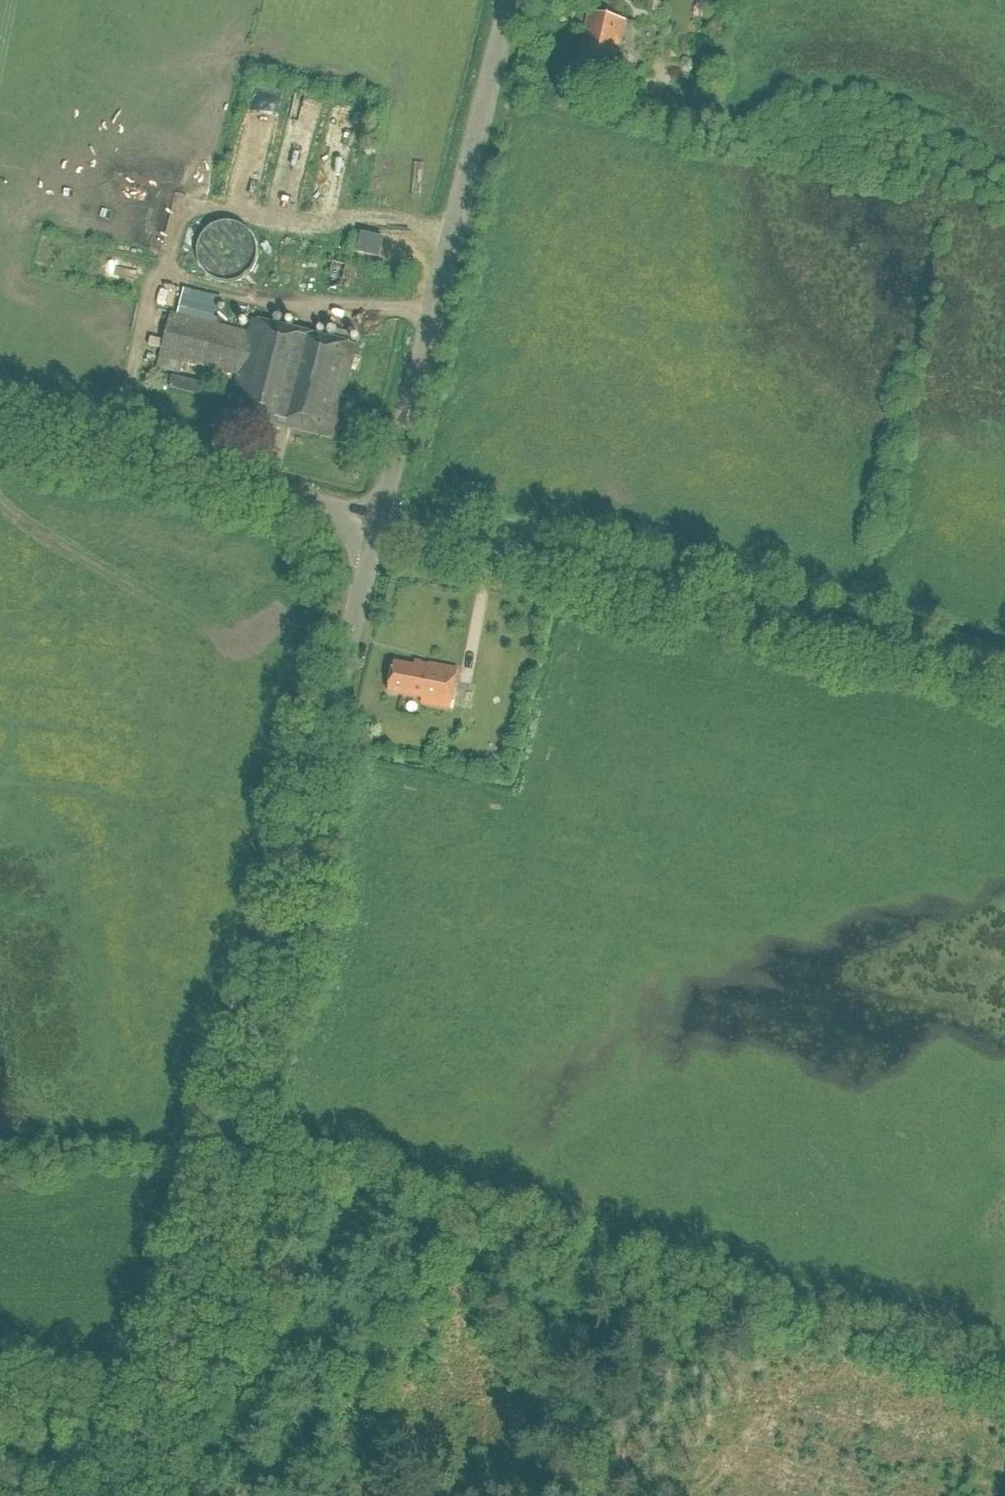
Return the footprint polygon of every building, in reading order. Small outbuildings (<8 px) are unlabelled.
[(612,81),(626,23),(591,14),(577,72),(612,81)] [(289,108),(274,156),(297,163),(312,115),(289,108)] [(260,255),(260,252),(260,249),(259,247),(259,244),(258,242),(257,239),(256,237),(254,234),(253,232),(251,230),(249,229),(247,227),(244,225),(242,224),(240,223),(237,222),(234,222),(232,222),(229,221),(226,222),(224,222),(221,222),(219,223),(216,224),(214,226),(212,227),(209,229),(207,230),(206,232),(204,234),(203,237),(201,239),(200,242),(200,244),(199,247),(199,249),(198,252),(199,255),(199,257),(200,260),(200,262),(201,265),(203,267),(204,270),(206,272),(207,274),(209,275),(212,277),(214,279),(216,280),(219,281),(221,282),(224,282),(226,283),(229,283),(232,283),(234,282),(237,282),(240,281),(242,280),(244,279),(247,277),(249,276),(251,274),(253,272),(254,270),(256,267),(257,265),(258,263),(259,260),(259,257),(260,255)] [(382,259),(386,239),(364,234),(359,253),(382,259)] [(179,311),(215,320),(218,308),(182,299),(179,311)] [(249,332),(170,313),(157,368),(183,374),(186,362),(240,375),(230,416),(334,441),(358,345),(253,319),(249,332)] [(210,384),(173,375),(169,387),(207,397),(210,384)] [(459,670),(417,661),(416,666),(394,662),(388,693),(421,699),(421,704),(451,710),(459,670)] [(530,1454),(519,1459),(525,1475),(537,1470),(530,1454)] [(567,1462),(550,1469),(554,1478),(570,1471),(567,1462)]
